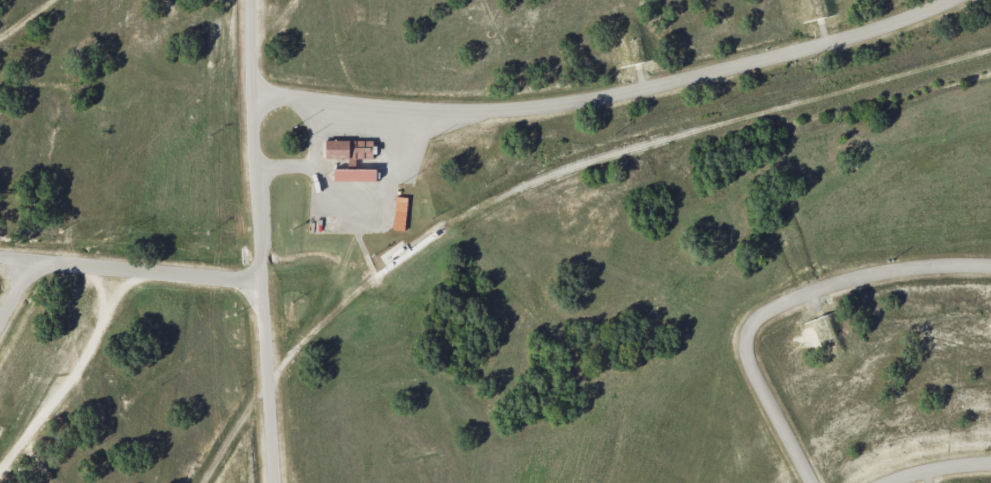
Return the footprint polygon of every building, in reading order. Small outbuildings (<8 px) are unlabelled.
[(348,158),(348,164),(356,164),(356,158),(373,158),(372,139),(324,141),(325,159),(348,158)] [(333,168),(333,181),(376,181),(376,169),(333,168)] [(405,230),(406,202),(395,201),(393,230),(405,230)]
